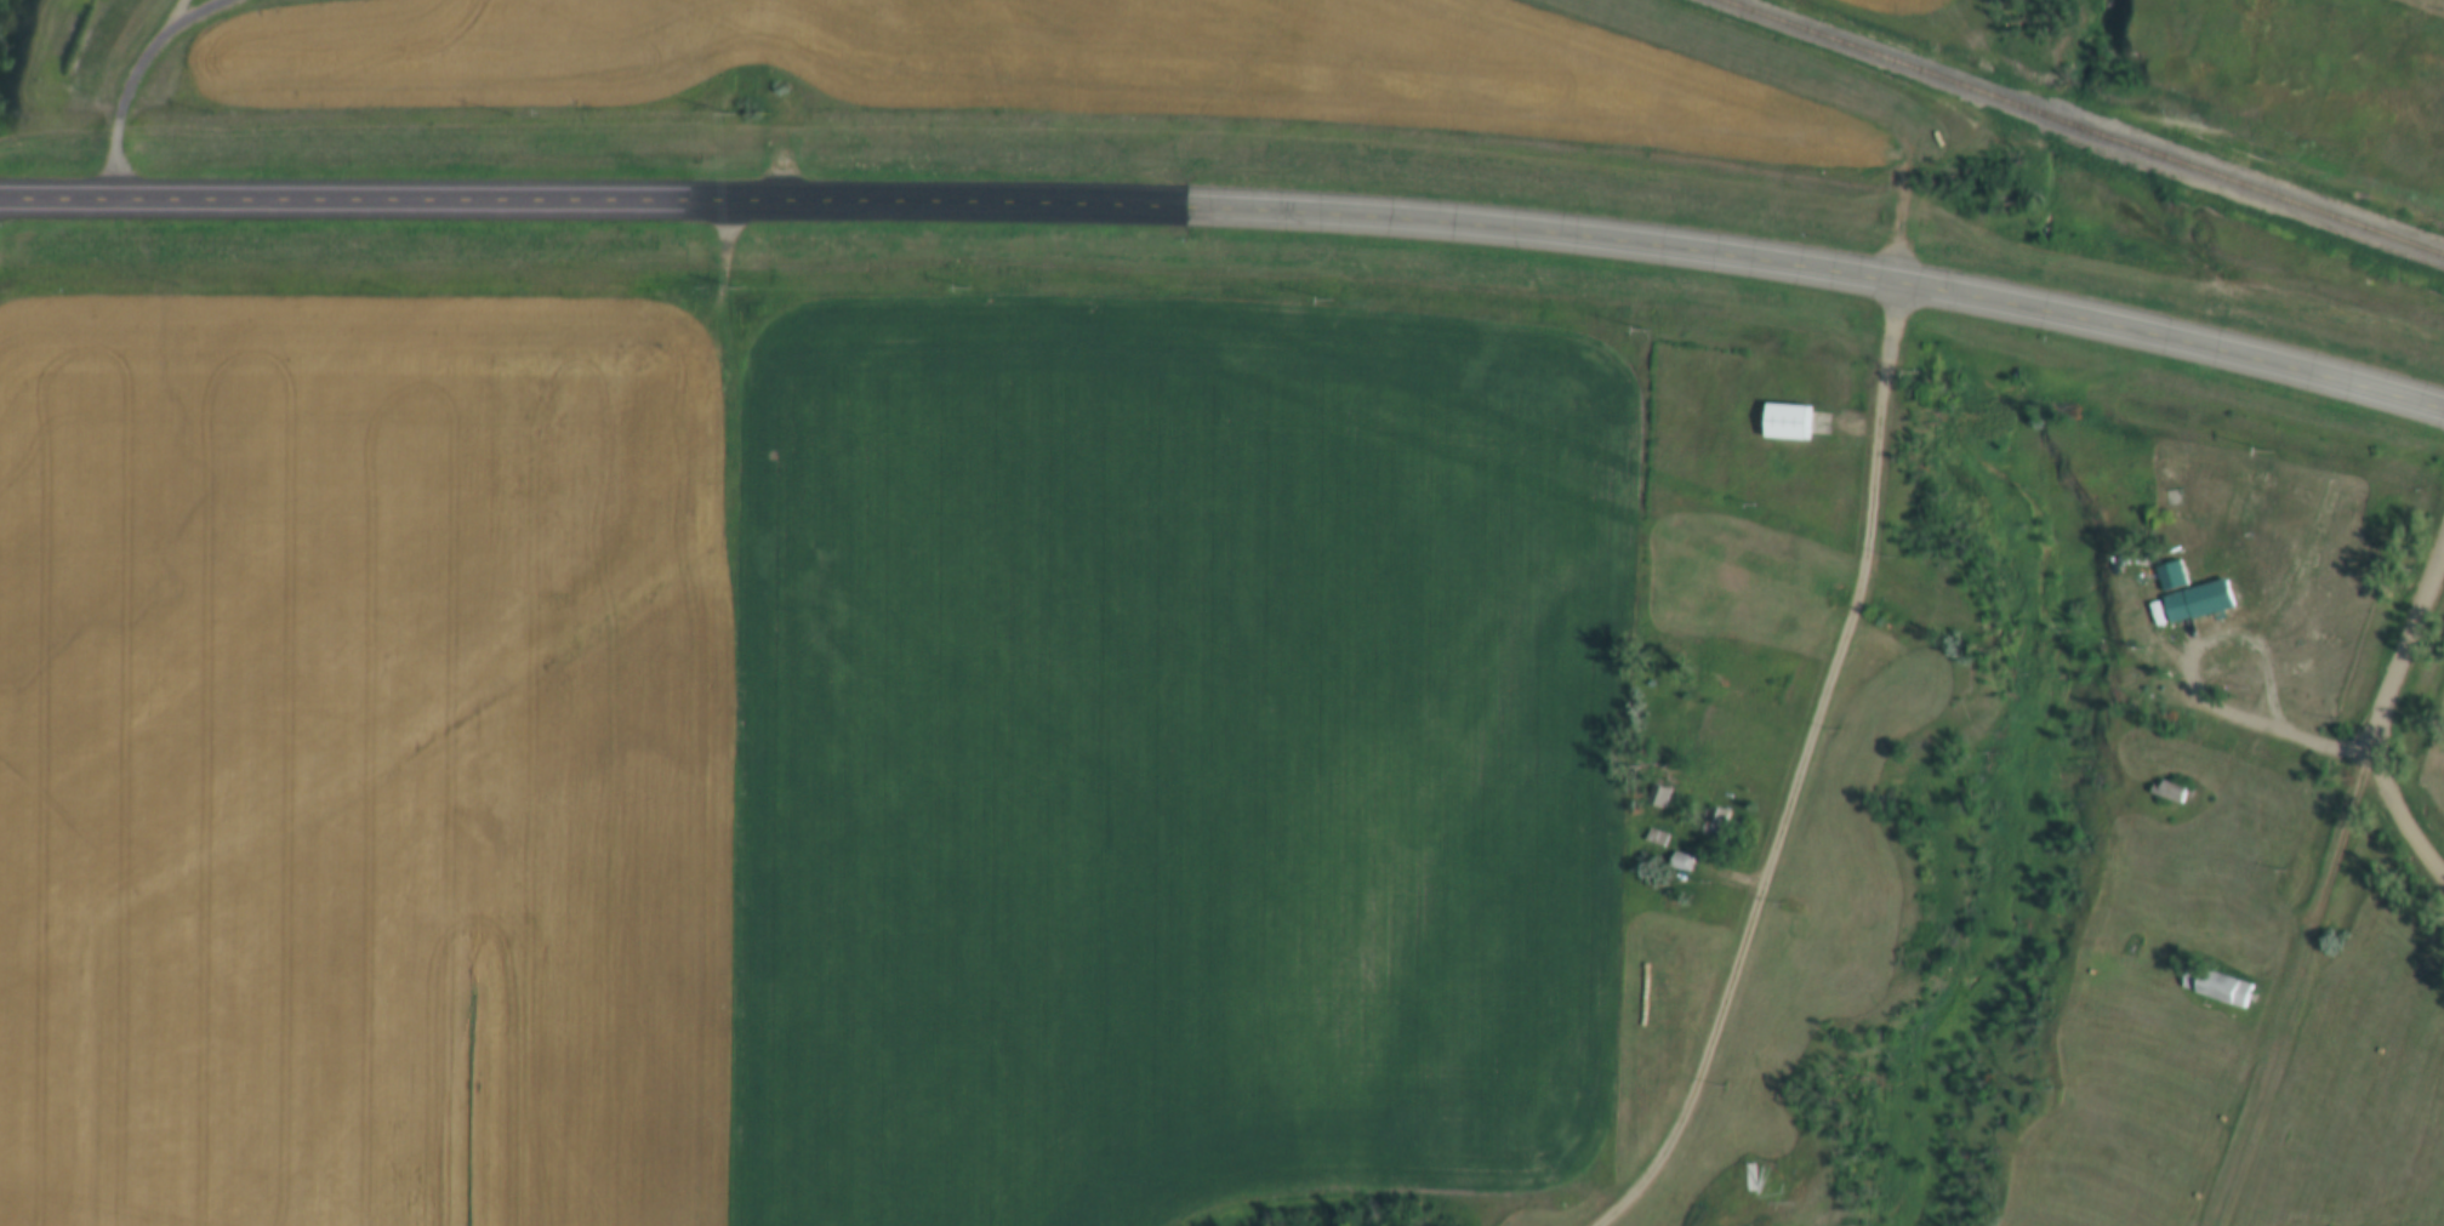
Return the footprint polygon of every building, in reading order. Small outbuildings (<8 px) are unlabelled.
[(1819,405),(1775,404),(1775,439),(1819,440),(1819,405)] [(2186,807),(2194,791),(2164,777),(2157,794),(2186,807)] [(1650,804),(1667,810),(1674,790),(1656,784),(1650,804)] [(1727,843),(1737,812),(1720,806),(1710,838),(1727,843)] [(1692,870),(1693,856),(1680,854),(1678,869),(1692,870)] [(2250,1010),(2259,984),(2195,963),(2186,989),(2250,1010)]
